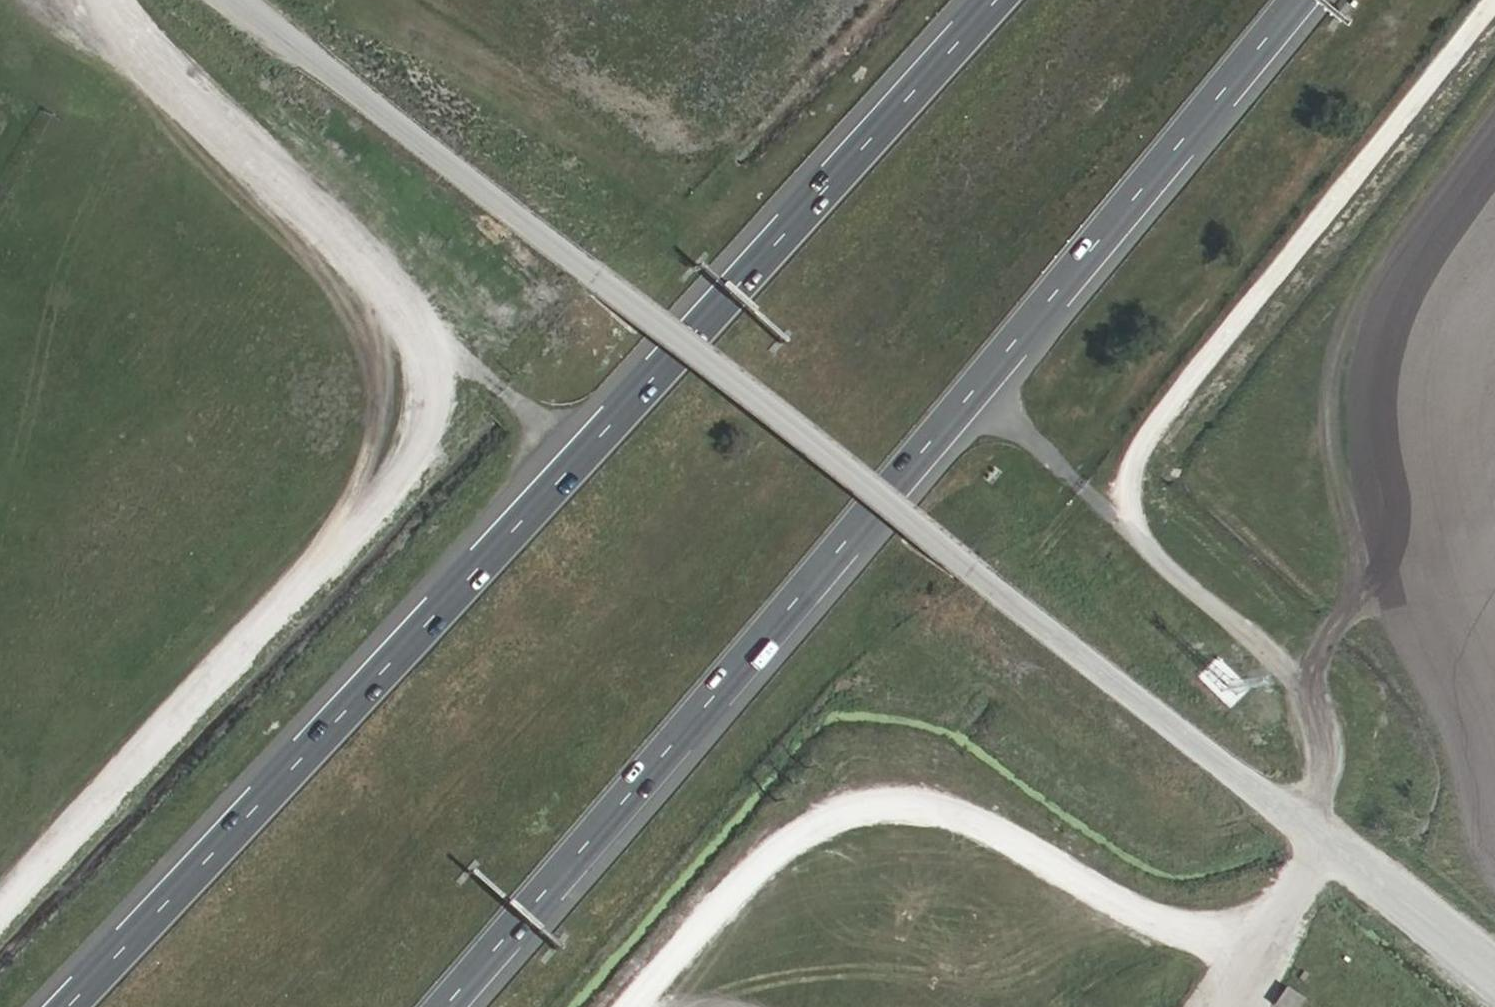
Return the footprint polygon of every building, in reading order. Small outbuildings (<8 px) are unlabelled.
[(1279,1006),(1301,1006),(1307,999),(1287,985),(1275,1004),(1279,1006)] [(1330,997),(1324,1006),(1346,1006),(1330,997)]
